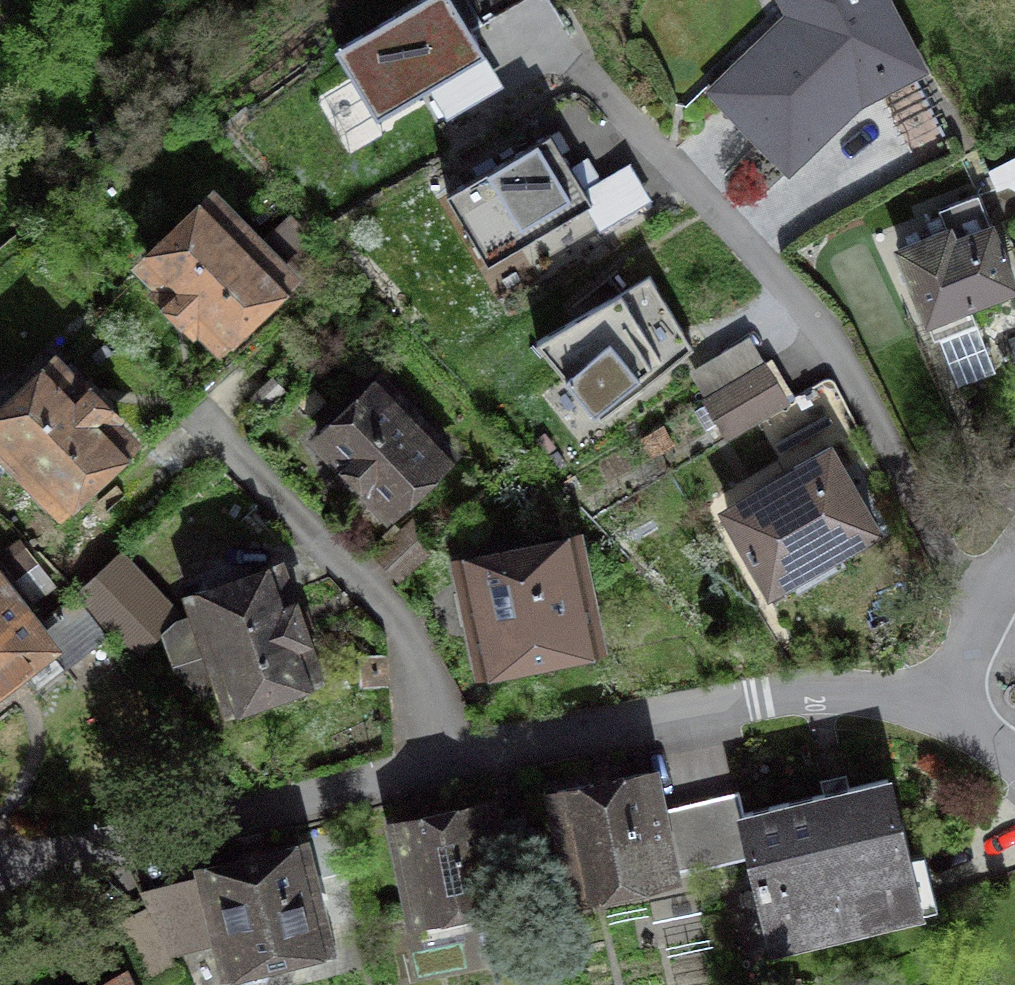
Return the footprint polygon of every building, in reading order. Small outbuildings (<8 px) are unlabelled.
[(350,54),(412,139),(534,52),(496,0),(425,0),(350,54)] [(883,0),(784,0),(800,29),(754,72),(744,61),(715,90),(789,167),(856,102),(919,70),(883,0)] [(563,120),(442,207),(504,292),(625,205),(563,120)] [(1000,167),(1009,186),(1014,189),(1014,158),(1000,167)] [(899,250),(935,340),(976,323),(969,305),(1014,287),(1014,284),(979,193),(938,209),(946,231),(899,250)] [(333,291),(246,200),(166,273),(250,363),(333,291)] [(684,237),(562,324),(624,410),(745,322),(684,237)] [(166,447),(87,364),(5,447),(85,526),(166,447)] [(817,426),(777,369),(712,414),(751,471),(817,426)] [(475,462),(390,379),(333,437),(418,521),(475,462)] [(917,543),(851,446),(732,527),(799,624),(917,543)] [(628,667),(610,539),(487,561),(510,683),(628,667)] [(204,604),(152,556),(125,586),(178,633),(204,604)] [(343,693),(314,567),(209,597),(241,721),(343,693)] [(26,568),(0,589),(0,722),(1,723),(90,650),(26,568)] [(715,881),(693,777),(589,796),(607,897),(715,881)] [(969,916),(939,782),(762,824),(796,960),(969,916)] [(524,905),(508,812),(426,826),(438,919),(524,905)] [(371,949),(343,842),(217,868),(251,979),(371,949)] [(232,945),(209,885),(171,900),(194,960),(232,945)]
